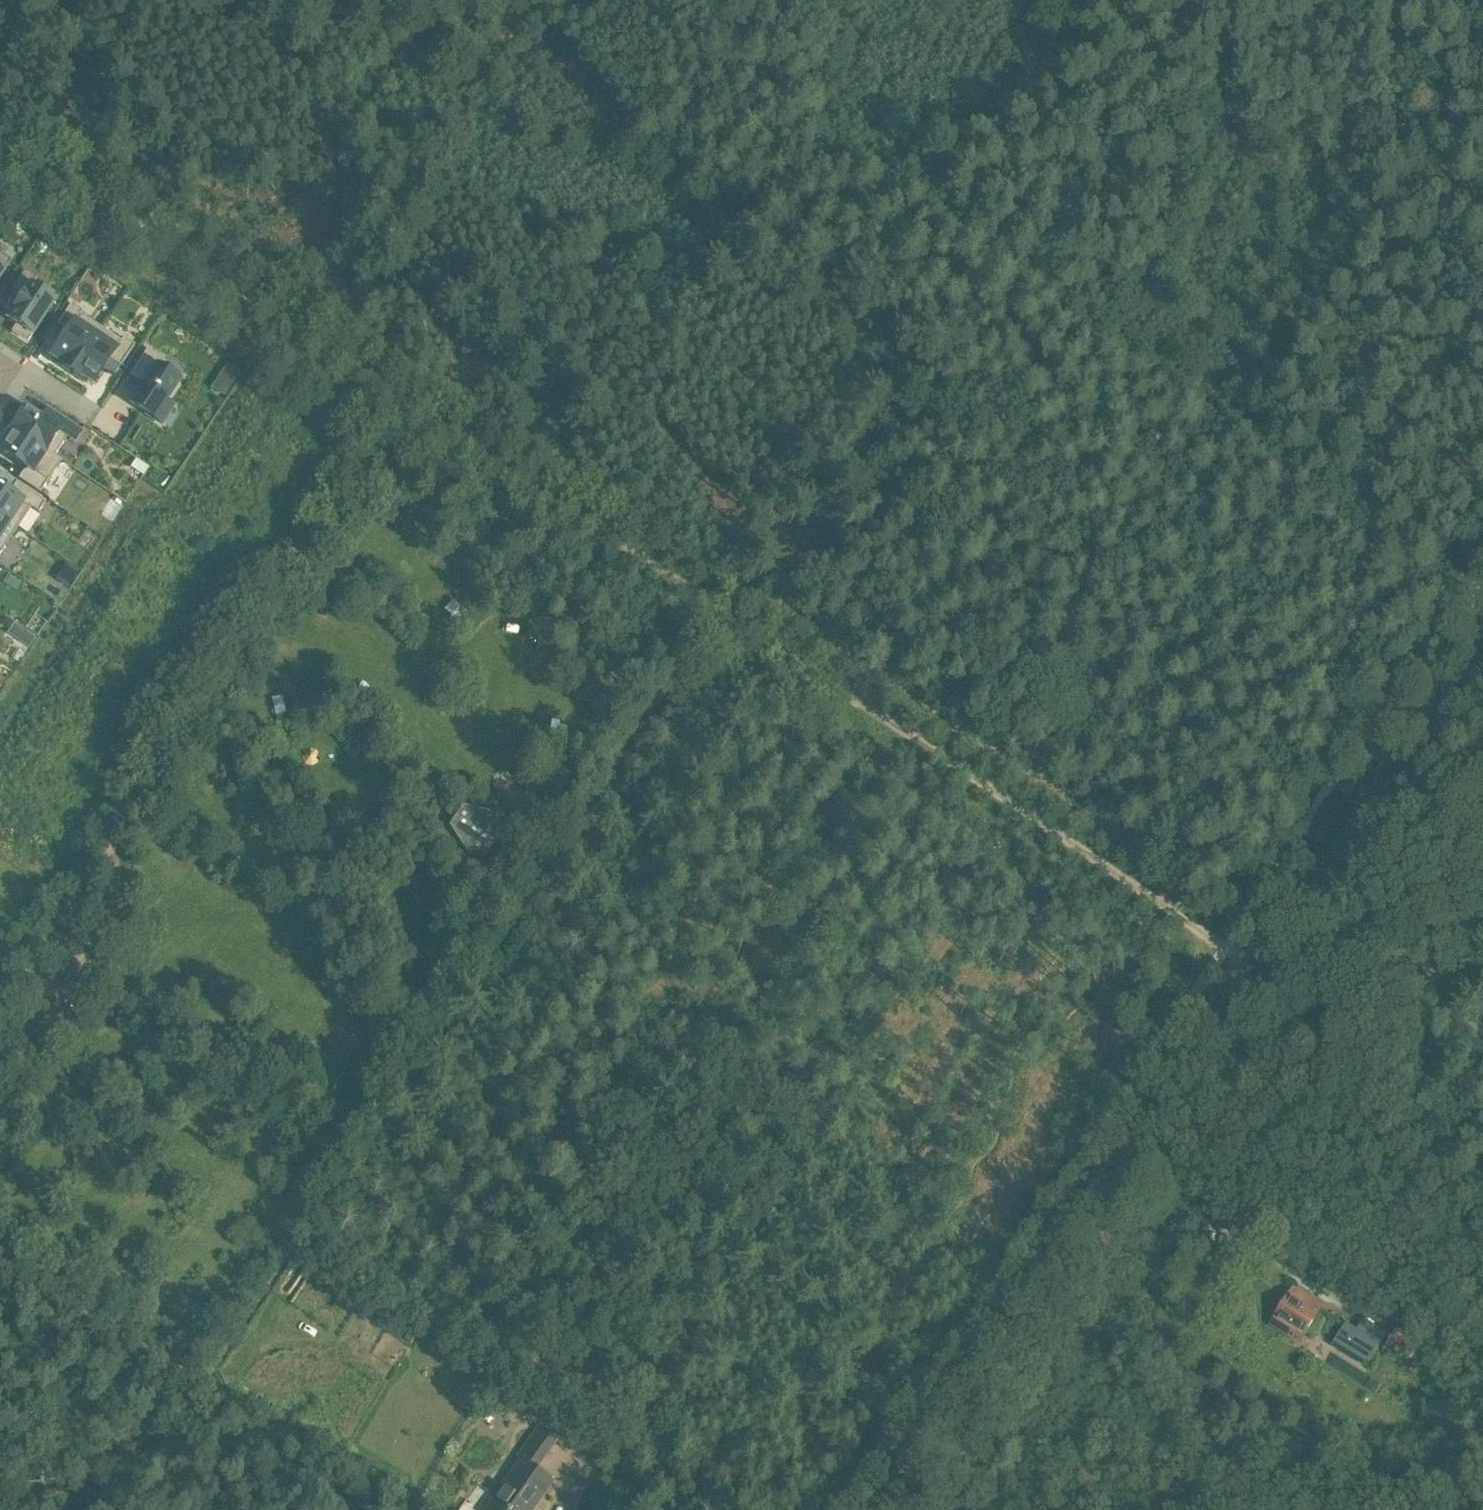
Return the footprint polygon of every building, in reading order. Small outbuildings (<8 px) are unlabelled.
[(11,261),(0,253),(0,277),(11,261)] [(22,299),(8,320),(17,326),(13,333),(27,342),(32,336),(30,334),(54,299),(31,284),(36,277),(25,270),(11,291),(22,299)] [(68,333),(52,357),(60,361),(58,365),(71,373),(101,328),(80,315),(83,311),(71,304),(57,325),(68,333)] [(101,328),(71,373),(85,382),(87,379),(94,384),(110,360),(121,367),(135,346),(124,338),(121,342),(101,328)] [(148,349),(130,376),(145,386),(132,405),(161,424),(173,406),(166,402),(182,378),(161,364),(163,360),(148,349)] [(221,373),(234,382),(242,370),(228,362),(221,373)] [(26,409),(12,430),(54,457),(55,457),(68,437),(75,441),(81,431),(60,417),(53,427),(26,409)] [(0,448),(0,452),(26,468),(18,479),(40,493),(62,461),(55,457),(54,457),(12,430),(9,434),(7,433),(0,443),(2,445),(0,448)] [(17,529),(30,508),(38,513),(46,502),(16,483),(9,494),(0,488),(0,518),(17,529)] [(17,529),(0,518),(0,555),(17,529)] [(66,564),(61,572),(73,580),(79,572),(66,564)] [(26,632),(19,642),(29,648),(36,638),(26,632)] [(469,855),(483,860),(507,824),(497,813),(487,811),(462,806),(449,825),(462,845),(469,855)] [(1271,1324),(1270,1326),(1285,1335),(1290,1327),(1303,1334),(1314,1314),(1315,1313),(1320,1304),(1306,1297),(1297,1291),(1292,1288),(1271,1324)] [(1395,1328),(1386,1344),(1409,1357),(1418,1342),(1395,1328)] [(482,1509),(531,1509),(553,1480),(534,1467),(555,1437),(536,1424),(514,1455),(519,1458),(482,1509)]
